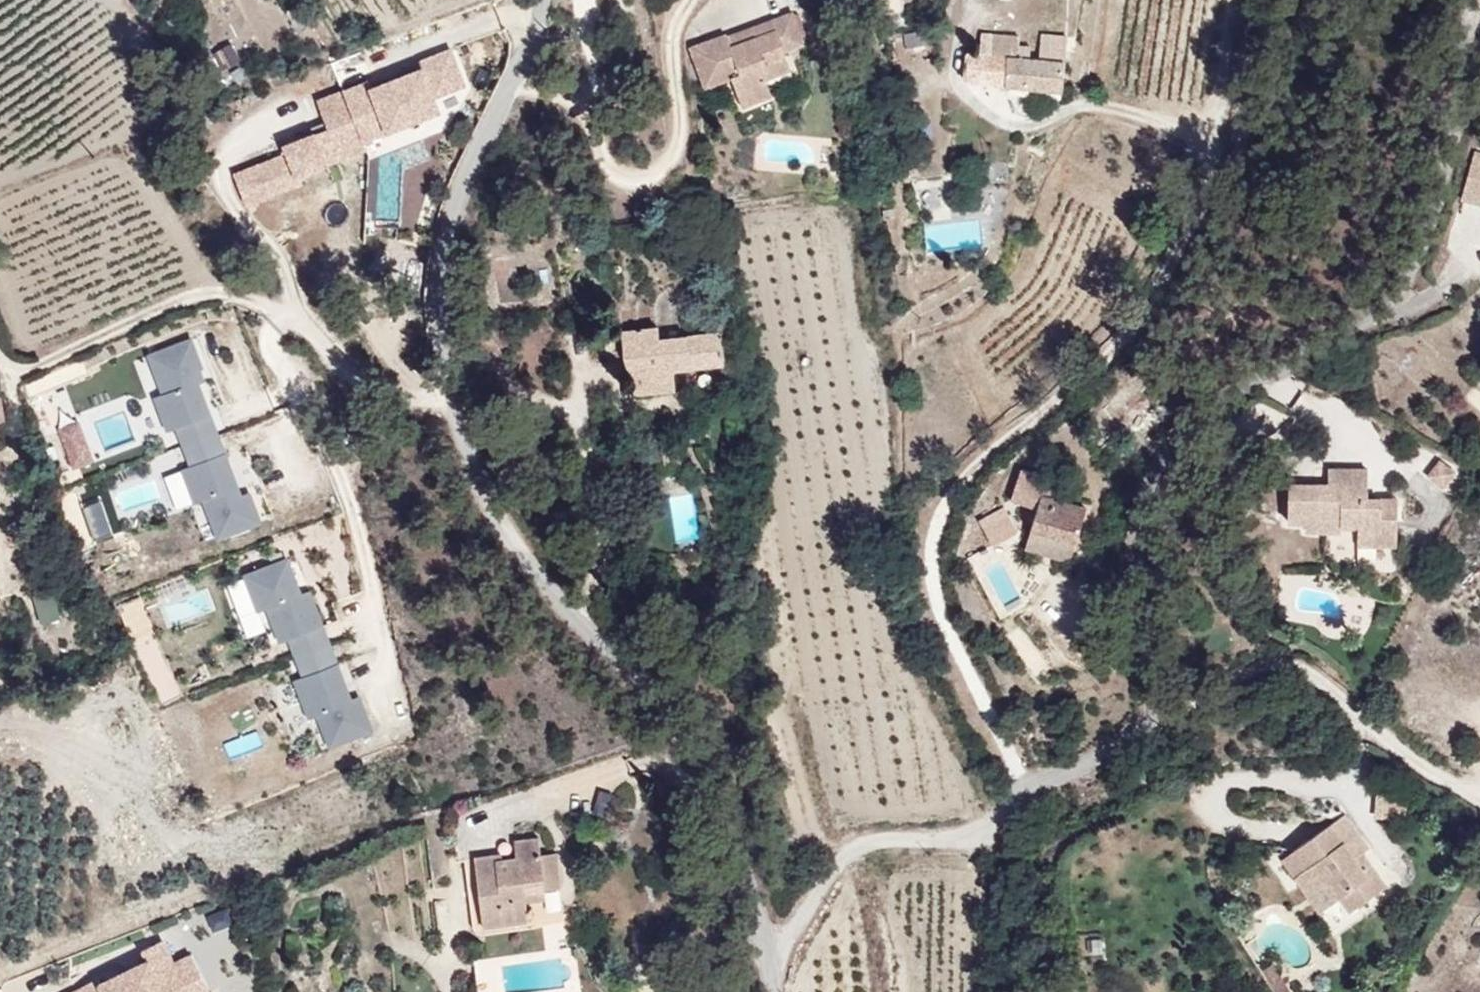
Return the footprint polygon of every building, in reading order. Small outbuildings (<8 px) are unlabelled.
[(793,5),(692,47),(706,94),(730,88),(742,117),(774,103),(769,80),(805,44),(793,5)] [(922,27),(904,31),(907,47),(926,43),(922,27)] [(968,31),(970,79),(1071,101),(1074,58),(968,31)] [(222,70),(240,61),(230,42),(212,50),(222,70)] [(454,48),(314,92),(325,125),(283,138),(286,149),(234,166),(245,202),(301,184),(298,172),(366,151),(362,138),(443,112),(437,95),(466,86),(454,48)] [(1471,196),(1479,198),(1479,169),(1471,196)] [(924,222),(926,249),(980,245),(979,218),(924,222)] [(628,330),(653,399),(728,377),(725,340),(662,351),(661,331),(628,330)] [(198,335),(144,349),(166,429),(176,426),(187,465),(181,466),(191,502),(203,499),(214,538),(251,528),(198,335)] [(72,467),(95,458),(77,419),(55,429),(72,467)] [(1422,473),(1441,490),(1457,471),(1438,455),(1422,473)] [(1034,504),(1040,470),(1014,465),(1007,499),(1034,504)] [(1300,484),(1299,530),(1403,550),(1404,499),(1377,496),(1378,471),(1337,467),(1336,483),(1300,484)] [(692,495),(666,497),(668,541),(694,540),(692,495)] [(1042,496),(1025,547),(1075,567),(1089,516),(1042,496)] [(1003,504),(976,515),(987,543),(1015,532),(1003,504)] [(300,552),(248,568),(271,643),(285,638),(309,717),(317,714),(327,746),(375,732),(363,692),(345,698),(300,552)] [(34,593),(38,622),(61,618),(57,590),(34,593)] [(136,597),(116,606),(161,702),(181,693),(136,597)] [(257,729),(223,740),(229,757),(263,746),(257,729)] [(1350,816),(1291,861),(1348,931),(1392,884),(1350,816)] [(557,853),(485,849),(490,920),(566,922),(557,853)] [(1090,936),(1091,955),(1105,954),(1104,935),(1090,936)] [(61,991),(209,991),(192,951),(171,959),(163,938),(141,947),(146,959),(61,991)]
